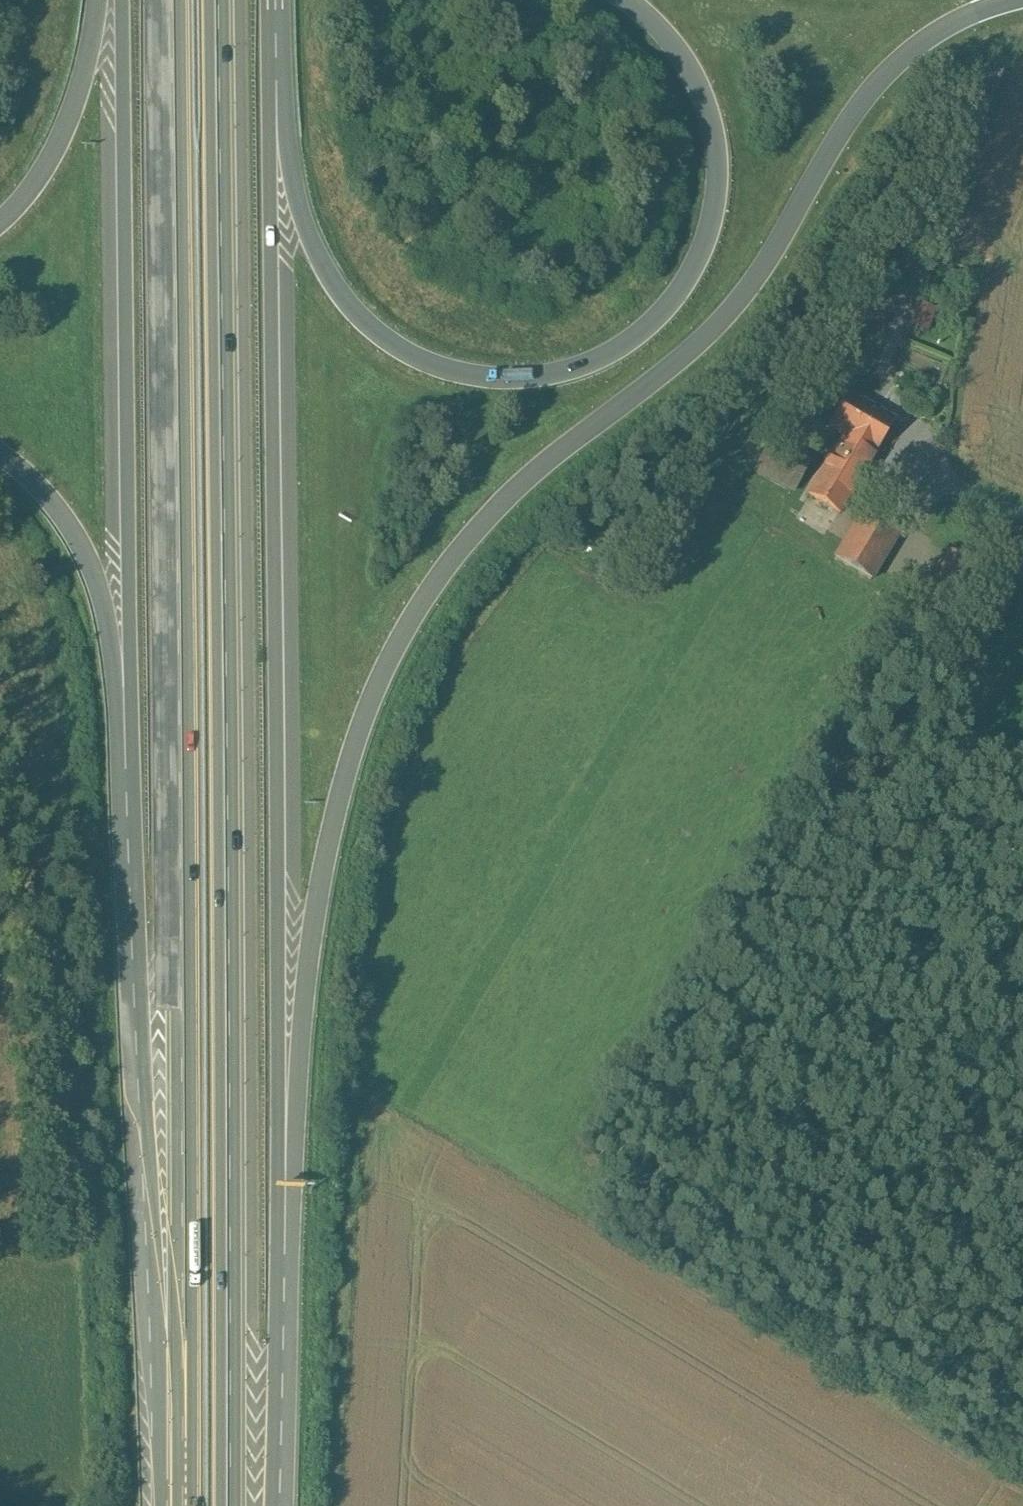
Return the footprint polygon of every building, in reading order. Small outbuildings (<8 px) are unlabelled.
[(848,392),(828,424),(843,433),(806,493),(835,511),(892,420),(848,392)] [(900,530),(863,508),(835,556),(871,578),(900,530)]
